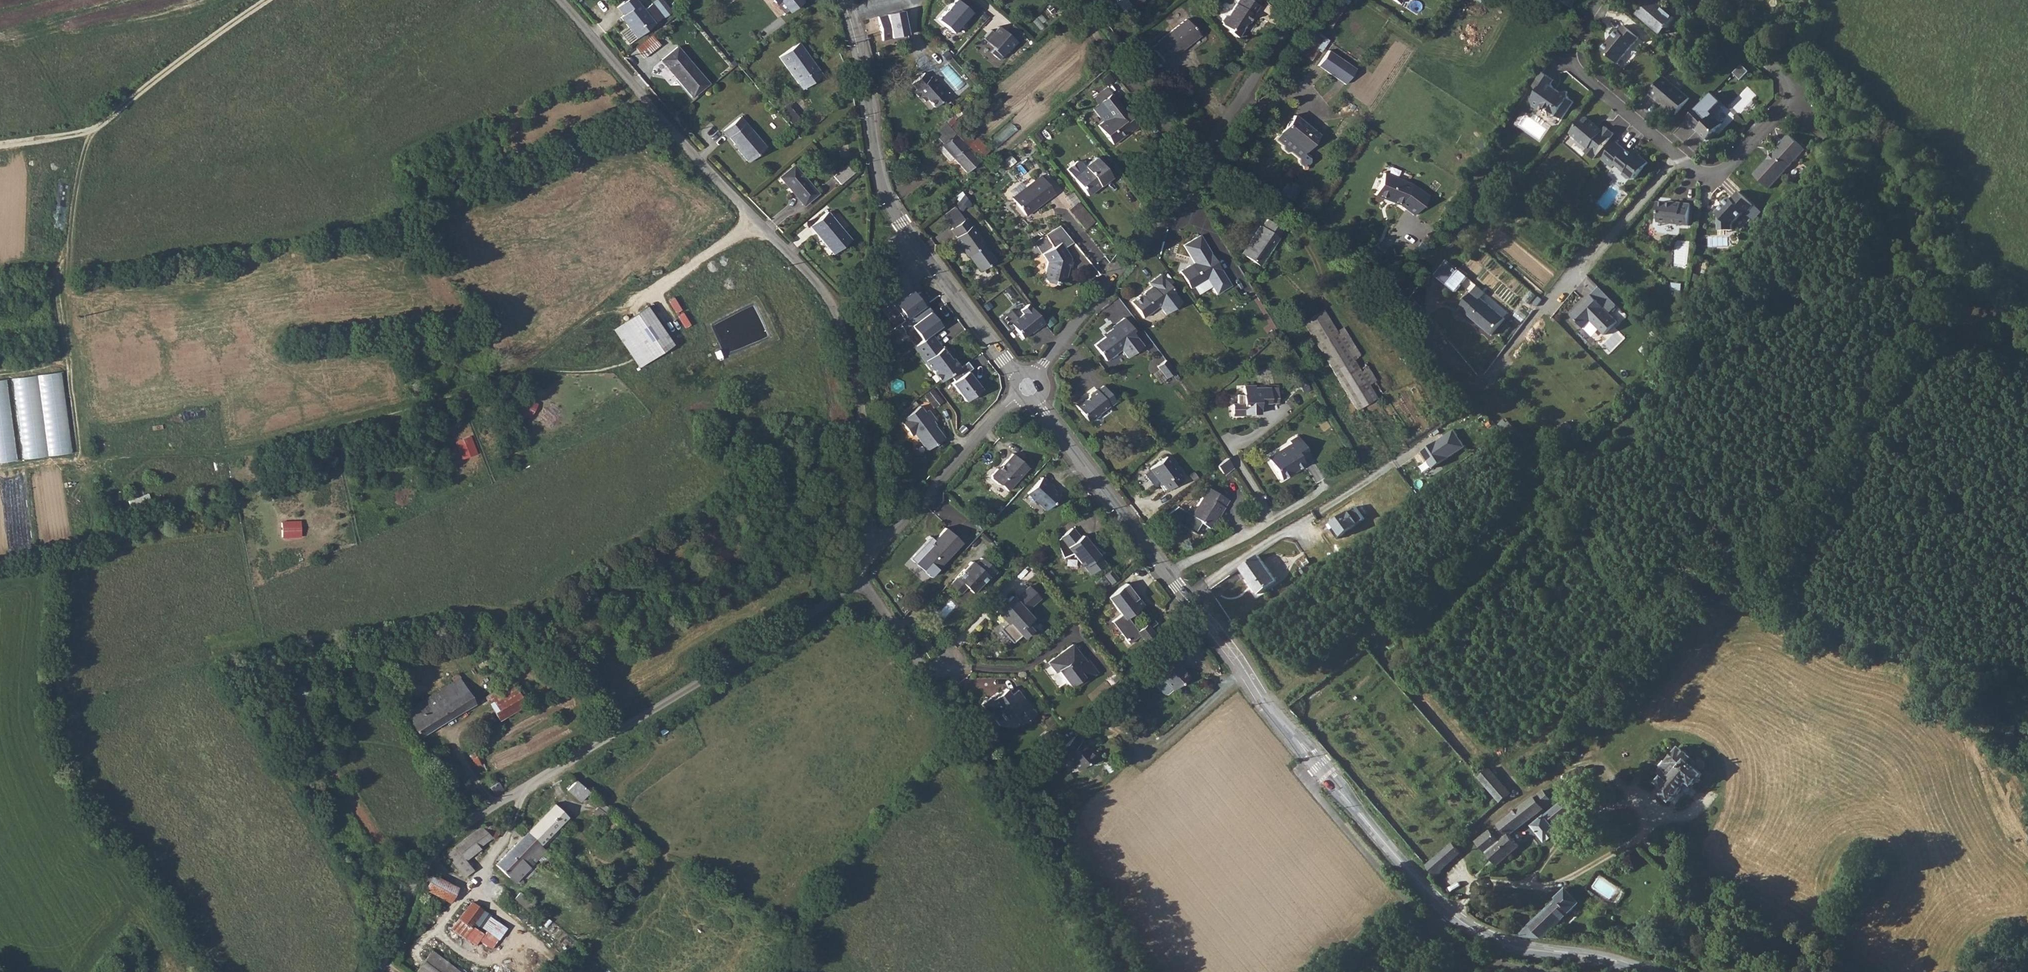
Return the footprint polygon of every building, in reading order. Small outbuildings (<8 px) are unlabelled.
[(638,37),(656,22),(638,0),(626,0),(618,7),(623,14),(621,16),(638,37)] [(790,12),(803,0),(774,0),(777,4),(780,1),(790,12)] [(939,18),(954,32),(973,11),(960,0),(954,0),(939,18)] [(1223,20),(1224,23),(1232,28),(1230,31),(1240,37),(1249,24),(1250,25),(1255,16),(1254,16),(1260,7),(1250,0),(1240,0),(1230,14),(1227,14),(1223,20)] [(1649,3),(1646,7),(1645,6),(1638,14),(1662,35),(1668,28),(1669,29),(1671,26),(1670,25),(1676,18),(1658,3),(1660,0),(1646,0),(1649,3)] [(905,11),(891,13),(895,37),(909,35),(905,11)] [(882,18),(870,22),(876,39),(888,35),(882,18)] [(1189,45),(1187,43),(1198,33),(1186,19),(1158,42),(1159,43),(1153,48),(1165,62),(1171,58),(1171,59),(1189,45)] [(1000,59),(1017,41),(1000,25),(986,40),(995,47),(992,51),(1000,59)] [(1640,38),(1625,25),(1620,31),(1618,29),(1612,37),(1613,37),(1602,50),(1618,63),(1634,44),(1635,45),(1640,38)] [(637,48),(635,49),(643,59),(660,45),(652,35),(652,36),(648,38),(645,41),(643,43),(640,45),(637,48)] [(798,43),(779,57),(802,89),(821,75),(816,67),(814,68),(807,59),(809,58),(798,43)] [(1306,43),(1299,53),(1310,60),(1317,50),(1306,43)] [(677,47),(661,60),(692,97),(708,84),(677,47)] [(1330,49),(1319,65),(1346,83),(1357,68),(1330,49)] [(925,71),(913,82),(919,88),(916,91),(923,98),(925,96),(927,99),(929,98),(935,105),(946,95),(937,85),(940,82),(934,75),(931,77),(925,71)] [(1555,79),(1542,71),(1532,85),(1538,89),(1531,100),(1532,104),(1538,109),(1541,104),(1547,108),(1548,117),(1557,115),(1561,119),(1574,101),(1569,98),(1568,91),(1561,92),(1551,85),(1555,79)] [(1690,99),(1664,77),(1649,94),(1657,100),(1657,99),(1676,115),(1690,99)] [(1110,116),(1098,126),(1113,145),(1127,134),(1126,133),(1129,131),(1131,133),(1138,128),(1124,110),(1123,111),(1110,94),(1099,103),(1106,112),(1107,112),(1110,116)] [(1713,94),(1700,106),(1685,121),(1691,127),(1693,126),(1707,140),(1723,124),(1715,116),(1715,113),(1724,105),(1713,94)] [(975,96),(969,101),(977,111),(983,106),(975,96)] [(1294,115),(1275,139),(1299,156),(1317,134),(1294,115)] [(1594,159),(1615,134),(1607,126),(1603,130),(1586,115),(1571,133),(1589,148),(1586,152),(1594,159)] [(742,117),(725,131),(738,147),(736,148),(749,163),(767,147),(742,117)] [(948,117),(933,131),(944,143),(939,148),(950,161),(953,158),(966,172),(979,161),(966,147),(971,143),(948,117)] [(1780,147),(1774,153),(1774,156),(1769,161),(1767,160),(1753,175),(1769,189),(1805,151),(1789,135),(1779,145),(1780,147)] [(1635,179),(1649,162),(1640,155),(1642,153),(1637,149),(1632,154),(1617,142),(1603,159),(1613,168),(1616,164),(1625,172),(1623,174),(1629,179),(1635,179)] [(1082,161),(1077,160),(1067,168),(1074,175),(1073,176),(1088,197),(1098,189),(1096,186),(1099,184),(1101,185),(1111,177),(1103,166),(1096,158),(1086,165),(1082,161)] [(848,164),(833,176),(840,185),(855,173),(848,164)] [(818,194),(793,165),(779,177),(804,206),(818,194)] [(1013,198),(1025,213),(1035,205),(1037,207),(1054,193),(1041,176),(1013,198)] [(1289,180),(1281,193),(1290,199),(1291,199),(1299,187),(1289,180)] [(1425,205),(1409,193),(1381,183),(1373,205),(1383,209),(1385,208),(1389,210),(1391,212),(1398,214),(1411,224),(1425,205)] [(1729,198),(1714,213),(1718,216),(1719,230),(1732,230),(1732,225),(1744,212),(1752,219),(1760,212),(1738,191),(1731,199),(1729,198)] [(1081,201),(1070,210),(1086,229),(1096,221),(1081,201)] [(1674,204),(1658,202),(1657,210),(1659,212),(1658,222),(1689,226),(1691,205),(1674,203),(1674,204)] [(810,226),(834,254),(851,240),(827,212),(810,226)] [(1252,240),(1242,255),(1259,265),(1278,237),(1276,236),(1281,228),(1267,218),(1262,226),(1260,225),(1251,239),(1252,240)] [(967,219),(952,230),(957,237),(955,238),(968,257),(970,255),(981,271),(995,260),(985,245),(986,244),(967,219)] [(1060,225),(1044,235),(1052,248),(1041,255),(1047,263),(1044,280),(1047,286),(1056,288),(1057,284),(1062,285),(1066,282),(1068,269),(1065,266),(1068,263),(1069,259),(1063,249),(1074,242),(1060,225)] [(1194,263),(1180,271),(1190,288),(1207,277),(1216,292),(1229,284),(1198,234),(1182,245),(1194,263)] [(1460,271),(1459,271),(1448,285),(1456,292),(1467,277),(1466,277),(1467,275),(1461,269),(1460,271)] [(1151,289),(1131,304),(1144,320),(1159,308),(1165,316),(1181,304),(1159,276),(1147,285),(1151,289)] [(1472,292),(1460,307),(1468,313),(1467,314),(1492,335),(1505,319),(1481,299),(1480,299),(1472,292)] [(908,298),(879,311),(886,327),(914,314),(908,298)] [(1577,321),(1590,335),(1597,327),(1611,342),(1624,329),(1598,301),(1586,312),(1587,313),(1586,315),(1583,315),(1577,321)] [(1024,313),(1012,323),(1024,337),(1036,327),(1038,329),(1045,323),(1030,303),(1022,309),(1024,313)] [(673,345),(647,306),(610,331),(636,370),(673,345)] [(1376,398),(1360,372),(1322,310),(1303,322),(1361,417),(1367,414),(1362,406),(1376,398)] [(1107,336),(1094,346),(1106,361),(1120,350),(1126,358),(1141,347),(1130,332),(1132,331),(1122,318),(1110,327),(1111,329),(1105,333),(1107,336)] [(945,345),(934,332),(915,347),(932,369),(933,369),(942,380),(962,365),(955,356),(953,357),(950,353),(952,351),(946,344),(945,345)] [(1174,373),(1165,361),(1156,367),(1165,379),(1174,373)] [(1376,363),(1368,367),(1384,393),(1392,389),(1376,363)] [(1236,401),(1232,401),(1232,411),(1235,415),(1244,414),(1244,412),(1258,412),(1258,400),(1268,399),(1268,384),(1255,384),(1255,382),(1244,382),(1244,391),(1236,391),(1236,401)] [(925,394),(935,407),(944,401),(934,388),(925,394)] [(1082,401),(1075,407),(1087,423),(1092,423),(1100,417),(1100,414),(1108,407),(1109,409),(1115,404),(1103,388),(1097,392),(1096,391),(1088,397),(1087,399),(1084,401),(1082,401)] [(904,420),(902,421),(912,435),(914,433),(927,450),(943,438),(931,422),(935,419),(927,410),(924,412),(920,406),(903,419),(904,420)] [(1454,422),(1442,432),(1448,440),(1461,431),(1454,422)] [(1288,441),(1266,455),(1280,477),(1303,462),(1300,459),(1309,453),(1296,434),(1287,439),(1288,441)] [(1540,438),(1532,445),(1542,456),(1550,449),(1540,438)] [(1459,443),(1453,447),(1457,451),(1462,448),(1459,443)] [(988,475),(988,480),(994,485),(996,483),(1005,490),(1024,468),(1022,465),(1010,455),(996,471),(993,470),(988,475)] [(1166,455),(1150,467),(1160,481),(1158,483),(1165,491),(1183,477),(1166,455)] [(1449,455),(1444,458),(1451,467),(1455,464),(1449,455)] [(1226,457),(1216,465),(1222,472),(1232,466),(1226,457)] [(1039,476),(1024,493),(1043,509),(1056,494),(1044,484),(1046,481),(1039,476)] [(1201,496),(1190,513),(1177,505),(1166,514),(1194,532),(1200,522),(1208,527),(1216,513),(1218,514),(1228,498),(1204,484),(1198,494),(1201,496)] [(1078,535),(1071,526),(1054,538),(1061,556),(1071,551),(1081,565),(1082,564),(1088,573),(1103,562),(1096,553),(1100,550),(1087,540),(1086,541),(1083,538),(1084,537),(1081,533),(1078,535)] [(932,537),(914,559),(931,577),(963,543),(949,530),(938,543),(932,537)] [(1258,555),(1241,567),(1242,568),(1243,568),(1249,578),(1260,594),(1277,581),(1258,555)] [(970,562),(949,585),(959,594),(965,588),(972,594),(986,577),(988,579),(995,571),(980,558),(974,565),(970,562)] [(1124,582),(1106,595),(1119,613),(1111,619),(1120,632),(1119,633),(1126,642),(1137,634),(1141,639),(1149,633),(1146,628),(1154,622),(1124,582)] [(1037,598),(1027,586),(1013,598),(1010,595),(1005,599),(1003,597),(996,603),(998,605),(994,609),(1002,619),(1004,617),(1006,620),(1006,619),(1007,620),(998,628),(1010,642),(1019,634),(1021,637),(1029,630),(1023,623),(1029,618),(1023,610),(1037,598)] [(946,616),(956,604),(950,600),(941,612),(946,616)] [(1082,661),(1069,644),(1059,651),(1060,654),(1058,656),(1056,654),(1045,662),(1052,672),(1055,670),(1067,686),(1072,681),(1075,685),(1094,671),(1085,660),(1082,661)] [(1174,687),(1175,687),(1188,676),(1179,666),(1182,663),(1175,657),(1177,655),(1171,648),(1153,664),(1164,675),(1159,680),(1159,683),(1166,691),(1170,691),(1174,687)] [(497,719),(525,707),(515,681),(486,693),(497,719)] [(414,720),(410,723),(414,728),(415,731),(417,733),(419,736),(419,737),(421,736),(424,735),(426,733),(430,731),(432,730),(475,703),(466,688),(445,701),(439,690),(436,692),(433,693),(430,695),(428,697),(425,699),(422,701),(419,702),(416,704),(415,705),(416,706),(409,711),(414,720)] [(1009,695),(1005,689),(996,694),(990,699),(988,697),(979,704),(990,719),(999,713),(1004,720),(1012,714),(1013,715),(1021,716),(1024,721),(1033,714),(1015,690),(1009,695)] [(1072,738),(1056,753),(1063,760),(1065,757),(1077,771),(1093,757),(1079,741),(1077,744),(1072,738)] [(472,750),(471,751),(472,754),(473,758),(472,758),(476,766),(483,763),(484,762),(483,761),(482,759),(481,757),(480,754),(479,751),(478,749),(477,747),(474,749),(472,750)] [(1671,762),(1660,774),(1665,778),(1661,783),(1665,787),(1661,791),(1664,794),(1663,797),(1666,800),(1669,799),(1672,801),(1689,782),(1694,786),(1696,783),(1699,784),(1702,780),(1702,778),(1701,777),(1703,775),(1693,766),(1696,762),(1680,749),(1669,760),(1671,762)] [(1500,802),(1513,792),(1491,767),(1479,777),(1500,802)] [(1583,777),(1580,773),(1563,788),(1566,792),(1583,777)] [(489,788),(495,795),(498,794),(501,792),(500,791),(504,790),(498,783),(498,781),(496,782),(496,780),(494,779),(492,778),(491,778),(489,779),(488,781),(488,783),(488,784),(489,786),(491,787),(489,788)] [(590,791),(575,779),(567,789),(581,802),(590,791)] [(1478,840),(1477,841),(1496,862),(1497,864),(1498,865),(1519,846),(1510,835),(1545,808),(1544,807),(1551,802),(1543,791),(1498,825),(1501,829),(1494,834),(1491,830),(1478,840)] [(1579,792),(1575,795),(1580,802),(1584,799),(1579,792)] [(1558,832),(1553,826),(1573,809),(1565,800),(1533,826),(1546,841),(1558,832)] [(601,801),(592,813),(603,821),(608,815),(606,813),(610,808),(601,801)] [(554,803),(526,831),(540,845),(567,816),(554,803)] [(457,845),(442,858),(448,864),(451,862),(465,877),(474,870),(471,866),(474,864),(469,857),(475,852),(478,856),(488,847),(485,844),(492,837),(494,838),(503,830),(494,817),(479,827),(457,845)] [(513,880),(515,881),(529,866),(524,860),(528,856),(534,862),(538,857),(545,850),(540,845),(526,831),(496,864),(513,880)] [(1435,875),(1463,853),(1453,842),(1426,864),(1435,875)] [(424,890),(451,901),(458,884),(431,873),(424,890)] [(1567,888),(1520,935),(1544,939),(1581,903),(1567,888)] [(534,905),(520,891),(514,898),(528,911),(534,905)] [(501,901),(511,910),(517,904),(507,895),(501,901)] [(499,939),(508,926),(470,900),(451,929),(466,939),(476,923),(499,939)] [(414,971),(458,971),(430,951),(414,971)]
